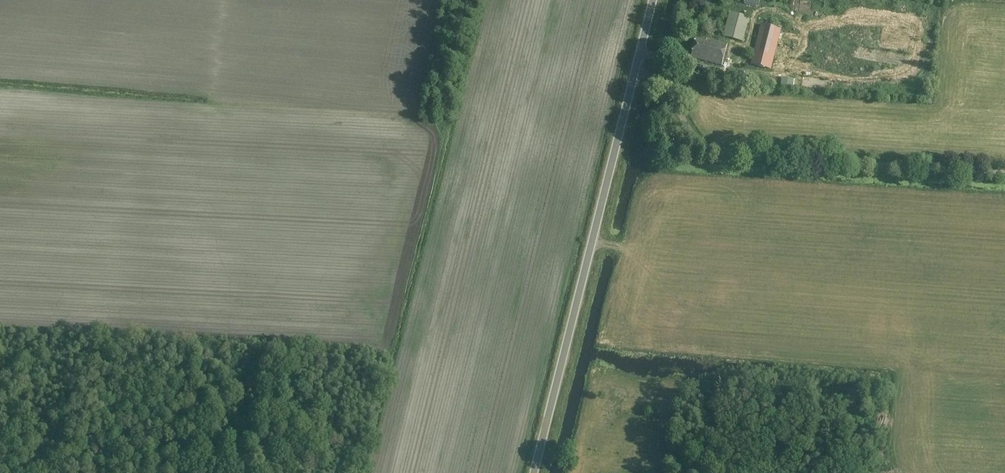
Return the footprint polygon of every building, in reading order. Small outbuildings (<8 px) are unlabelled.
[(723,36),(742,41),(749,18),(730,13),(723,36)] [(761,25),(758,39),(777,44),(781,30),(761,25)] [(722,66),(728,44),(707,39),(707,41),(696,38),(691,58),(722,66)] [(751,65),(771,70),(774,56),(754,51),(751,65)]
